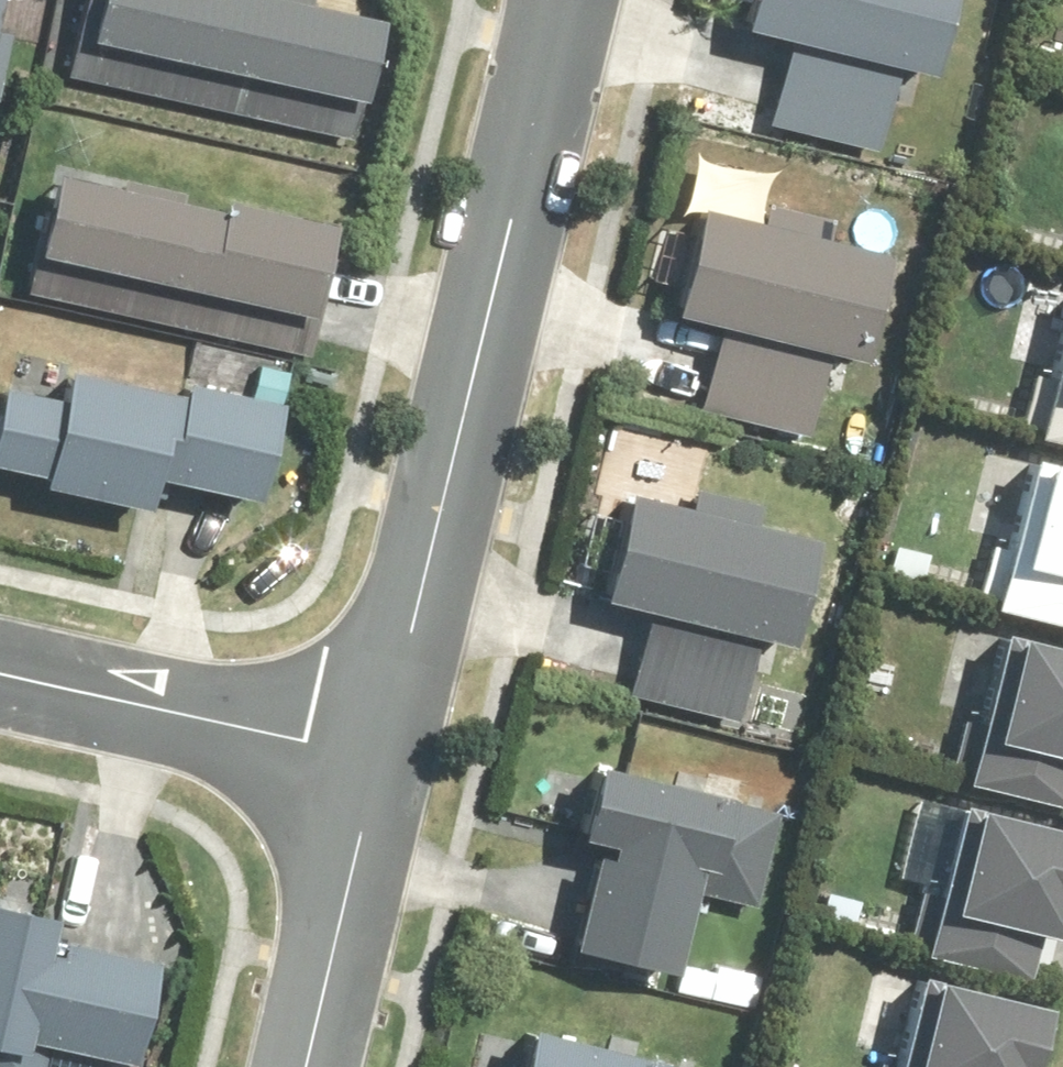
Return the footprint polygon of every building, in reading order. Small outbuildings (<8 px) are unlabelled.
[(17,0),(0,0),(0,82),(17,0)] [(360,0),(90,0),(73,72),(371,142),(402,10),(360,0)] [(715,36),(769,48),(750,128),(865,155),(883,76),(903,81),(922,0),(724,0),(715,36)] [(65,157),(36,285),(324,351),(357,212),(243,186),(241,198),(65,157)] [(672,211),(645,321),(697,334),(678,411),(797,440),(816,362),(831,366),(857,257),(814,247),(820,222),(750,205),(744,229),(672,211)] [(1049,297),(1016,437),(1062,448),(1062,300),(1049,297)] [(21,376),(4,453),(60,466),(58,476),(168,501),(175,469),(282,493),(306,391),(205,368),(201,384),(87,358),(79,389),(21,376)] [(1009,471),(980,607),(1062,625),(1062,482),(1009,471)] [(702,492),(650,480),(623,591),(659,599),(637,693),(751,720),(773,631),(815,641),(842,526),(773,509),(776,498),(705,481),(702,492)] [(986,644),(952,780),(1048,804),(1062,743),(1062,664),(986,644)] [(755,784),(621,750),(601,827),(632,835),(629,844),(613,840),(589,936),(696,964),(715,888),(766,901),(791,805),(752,795),(755,784)] [(954,808),(920,938),(1033,967),(1062,848),(1062,835),(954,808)] [(59,1037),(153,1057),(178,947),(81,926),(77,942),(69,940),(78,900),(4,883),(1,899),(0,899),(0,1066),(53,1066),(59,1037)] [(913,983),(891,1066),(1005,1066),(1020,1011),(913,983)] [(551,1013),(537,1066),(712,1066),(683,1060),(686,1048),(551,1013)]
